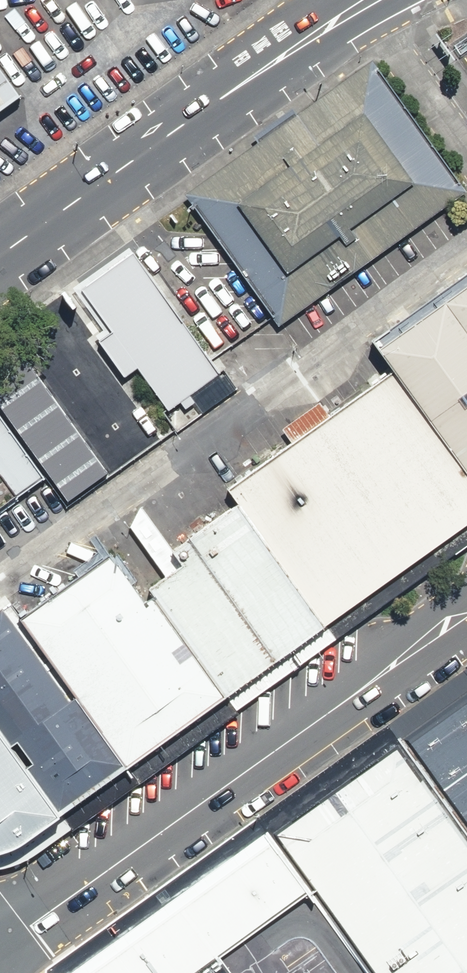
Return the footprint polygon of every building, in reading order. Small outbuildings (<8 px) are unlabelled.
[(21,95),(0,65),(0,111),(21,95)] [(354,90),(165,219),(256,351),(445,221),(354,90)] [(466,479),(466,274),(370,343),(391,373),(466,479)] [(200,405),(111,276),(50,318),(139,447),(200,405)] [(323,628),(466,525),(466,479),(391,373),(329,416),(320,404),(281,430),(291,444),(225,490),(236,506),(323,628)] [(46,482),(0,417),(0,515),(46,482)] [(150,597),(225,698),(323,628),(236,506),(170,552),(180,567),(147,591),(150,597)] [(73,699),(125,769),(225,698),(150,597),(143,602),(109,557),(18,620),(73,699)] [(58,818),(125,769),(73,699),(69,702),(1,610),(0,611),(0,736),(8,748),(16,743),(28,760),(20,765),(58,818)] [(400,746),(466,837),(466,668),(386,723),(400,746)] [(58,818),(20,765),(8,748),(0,737),(0,854),(6,853),(20,845),(58,818)] [(400,746),(271,840),(311,891),(372,972),(466,972),(466,837),(400,746)] [(271,840),(267,833),(46,969),(46,972),(228,972),(218,958),(284,910),(311,891),(271,840)]
